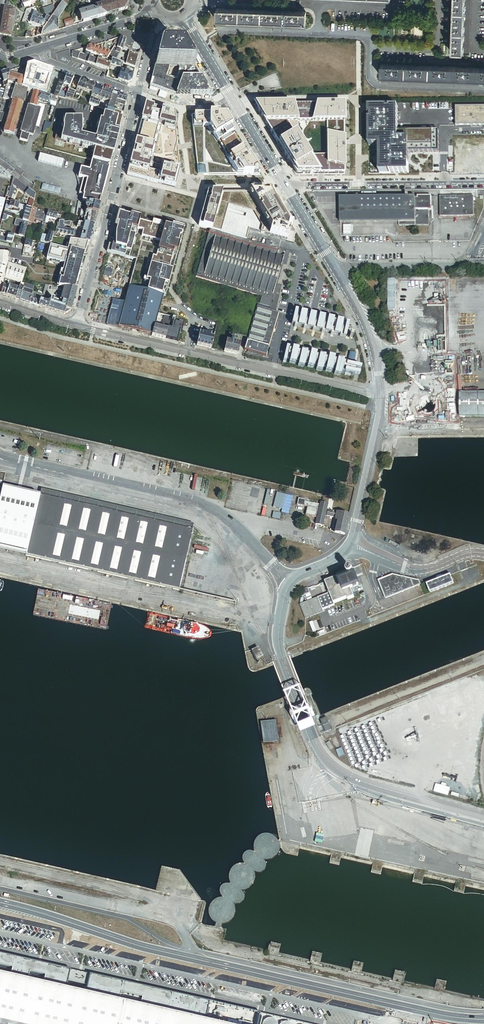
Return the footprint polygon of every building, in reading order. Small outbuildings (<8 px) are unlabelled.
[(66,2),(63,0),(55,12),(51,19),(44,29),(43,28),(42,31),(41,36),(58,31),(58,27),(58,22),(58,20),(68,5),(67,4),(68,3),(66,2)] [(117,1),(96,7),(97,11),(106,16),(124,10),(129,0),(117,0),(117,1)] [(452,52),(468,52),(470,0),(453,0),(452,52)] [(51,19),(55,12),(53,6),(49,7),(51,14),(46,17),(51,19)] [(2,20),(13,22),(15,11),(4,9),(2,20)] [(97,11),(94,9),(80,13),(81,15),(79,16),(81,22),(83,21),(83,23),(106,16),(97,11)] [(305,12),(217,9),(216,26),(305,29),(305,12)] [(44,29),(51,19),(46,17),(45,19),(36,16),(37,14),(34,13),(34,12),(33,15),(31,20),(30,24),(43,28),(44,29)] [(30,24),(31,20),(25,14),(21,23),(29,25),(30,24)] [(74,26),(72,19),(64,22),(66,28),(74,26)] [(13,22),(2,20),(0,33),(0,35),(11,37),(13,22)] [(34,37),(41,36),(42,31),(37,29),(34,37)] [(126,40),(121,38),(119,44),(119,45),(118,48),(121,49),(123,50),(124,45),(126,40)] [(134,42),(126,40),(124,45),(132,48),(132,47),(134,42)] [(107,60),(111,54),(91,46),(87,47),(86,52),(91,54),(99,57),(102,58),(107,60)] [(181,47),(160,46),(156,70),(195,71),(181,47)] [(124,64),(135,68),(138,55),(133,53),(129,52),(127,60),(122,58),(121,62),(121,63),(124,64)] [(88,63),(90,58),(85,56),(86,55),(80,53),(78,58),(78,59),(88,63)] [(98,61),(90,58),(88,63),(96,66),(98,61)] [(120,67),(121,63),(121,62),(113,60),(112,61),(111,65),(119,68),(120,67)] [(101,62),(98,61),(96,66),(109,71),(109,69),(111,65),(108,64),(101,62)] [(381,64),(380,82),(483,86),(483,69),(381,64)] [(52,79),(54,71),(41,66),(38,76),(42,77),(50,80),(51,81),(52,79)] [(195,71),(156,70),(154,78),(200,82),(195,71)] [(9,71),(0,74),(3,82),(4,87),(5,88),(6,88),(7,84),(9,75),(10,71),(9,71)] [(133,75),(121,71),(121,73),(118,80),(118,81),(128,84),(131,82),(133,75)] [(15,86),(21,88),(23,79),(19,78),(9,75),(7,84),(15,86)] [(37,77),(35,86),(49,89),(49,88),(49,87),(43,85),(42,77),(38,76),(37,77)] [(74,78),(67,76),(66,77),(63,85),(69,87),(70,87),(74,78)] [(200,82),(154,78),(151,94),(206,99),(200,82)] [(80,80),(75,79),(72,85),(73,86),(73,87),(76,88),(76,87),(78,87),(80,80)] [(95,85),(80,80),(78,87),(77,89),(82,91),(84,91),(92,94),(95,85)] [(10,101),(15,86),(7,84),(6,88),(5,88),(2,99),(10,101)] [(103,88),(95,85),(92,94),(92,95),(100,98),(103,88)] [(22,104),(27,89),(21,88),(15,86),(10,101),(13,102),(22,104)] [(49,89),(35,86),(34,91),(40,93),(47,95),(49,89)] [(49,88),(49,89),(47,95),(55,98),(55,96),(59,97),(60,94),(60,93),(61,91),(57,90),(49,88)] [(113,92),(103,88),(100,98),(110,102),(111,97),(113,92)] [(40,93),(34,91),(33,93),(33,94),(29,106),(37,108),(39,101),(38,101),(40,93)] [(127,97),(113,92),(111,97),(117,99),(120,100),(126,103),(127,97)] [(55,98),(47,95),(40,93),(38,101),(39,101),(50,105),(51,101),(57,103),(58,101),(59,97),(55,96),(55,98)] [(25,120),(29,106),(33,94),(31,94),(19,137),(20,138),(22,133),(23,129),(25,120)] [(117,99),(111,97),(110,102),(110,103),(108,107),(114,109),(116,102),(117,99)] [(100,103),(90,99),(90,101),(89,103),(89,104),(90,105),(98,108),(100,103)] [(13,102),(11,106),(10,110),(4,133),(13,136),(22,104),(13,102)] [(107,110),(108,107),(110,103),(107,102),(105,108),(101,107),(102,103),(100,103),(98,108),(105,110),(107,110)] [(369,102),(369,174),(483,173),(483,102),(369,102)] [(159,109),(144,103),(137,131),(134,141),(129,163),(126,175),(152,182),(175,188),(179,169),(174,114),(159,109)] [(296,174),(344,174),(343,104),(254,105),(296,174)] [(33,123),(37,108),(29,106),(25,120),(33,123)] [(114,109),(108,107),(107,110),(123,116),(124,112),(114,109)] [(41,109),(37,108),(33,123),(30,131),(29,135),(33,136),(41,109)] [(107,110),(105,110),(103,118),(102,121),(100,120),(95,139),(81,135),(82,132),(81,118),(60,119),(55,139),(95,149),(92,161),(109,165),(110,165),(123,116),(107,110)] [(223,115),(191,115),(198,175),(207,175),(259,174),(223,115)] [(33,123),(25,120),(23,129),(30,131),(33,123)] [(29,135),(22,133),(20,138),(19,140),(27,143),(29,135)] [(17,181),(22,175),(24,172),(0,154),(0,167),(1,168),(9,174),(13,177),(16,179),(17,181)] [(104,186),(110,165),(109,165),(92,161),(89,171),(81,169),(80,172),(77,175),(81,189),(80,194),(84,195),(82,202),(89,203),(99,205),(101,200),(104,186)] [(17,181),(27,188),(31,183),(22,175),(17,181)] [(36,195),(32,192),(27,188),(17,181),(16,179),(12,184),(33,200),(34,200),(36,195)] [(62,189),(43,184),(42,190),(60,195),(62,189)] [(207,192),(198,226),(209,229),(220,232),(220,233),(246,240),(246,239),(248,229),(287,240),(290,227),(269,192),(207,192)] [(340,223),(399,222),(399,226),(428,225),(428,199),(415,199),(414,197),(409,197),(409,196),(406,196),(406,197),(340,198),(340,223)] [(473,197),(440,197),(440,217),(473,216),(473,197)] [(97,214),(99,205),(89,203),(88,205),(88,210),(87,212),(97,214)] [(45,215),(37,212),(35,220),(43,222),(45,215)] [(56,220),(58,215),(48,212),(47,215),(47,217),(50,218),(56,220)] [(96,221),(97,214),(87,212),(86,219),(96,221)] [(185,229),(121,213),(111,251),(135,257),(141,233),(163,239),(159,253),(174,257),(175,254),(178,255),(185,229)] [(95,225),(85,224),(85,226),(81,241),(90,243),(95,225)] [(22,225),(19,236),(24,237),(27,227),(23,226),(22,225)] [(64,229),(58,228),(57,229),(56,231),(56,233),(59,234),(73,237),(74,235),(74,231),(64,229)] [(277,255),(279,249),(271,247),(272,243),(266,241),(264,245),(246,239),(246,240),(220,233),(220,232),(209,229),(195,278),(261,296),(259,304),(270,307),(276,287),(274,287),(283,257),(277,255)] [(47,260),(43,259),(45,252),(44,251),(38,250),(35,261),(46,263),(47,260)] [(11,252),(0,251),(0,262),(8,264),(8,263),(9,261),(10,258),(11,253),(11,252)] [(174,257),(159,253),(157,259),(154,258),(151,266),(170,271),(174,257)] [(0,262),(0,285),(3,286),(4,285),(5,280),(11,282),(21,284),(22,285),(26,269),(15,266),(10,264),(8,263),(8,264),(0,262)] [(170,271),(151,266),(145,287),(149,288),(146,296),(162,300),(165,288),(169,289),(174,273),(170,271)] [(25,286),(22,285),(21,284),(21,287),(20,288),(20,290),(17,299),(21,301),(24,290),(25,286)] [(4,285),(3,286),(2,294),(7,296),(10,287),(4,285)] [(11,288),(10,287),(7,296),(17,299),(20,290),(17,289),(11,288)] [(71,310),(77,289),(66,288),(65,288),(62,296),(61,301),(67,303),(65,309),(71,310)] [(30,304),(33,293),(24,290),(21,301),(30,304)] [(159,314),(163,300),(146,296),(130,292),(126,304),(120,328),(153,336),(156,327),(157,323),(159,314)] [(41,301),(43,296),(33,293),(30,304),(39,307),(41,301)] [(65,315),(71,310),(65,309),(67,303),(61,301),(55,300),(52,299),(51,304),(56,306),(54,311),(65,315)] [(47,303),(41,301),(39,307),(47,309),(49,304),(47,303)] [(126,304),(114,301),(108,324),(120,328),(126,304)] [(270,307),(259,304),(256,304),(244,350),(247,351),(264,355),(266,356),(269,346),(267,346),(276,312),(269,310),(270,307)] [(278,312),(276,312),(267,346),(269,346),(278,312)] [(170,317),(159,314),(157,323),(157,324),(159,319),(163,320),(161,327),(159,326),(158,327),(156,327),(153,336),(165,339),(165,338),(169,322),(170,317)] [(169,322),(165,338),(177,341),(179,331),(179,330),(178,330),(171,329),(171,327),(179,328),(179,324),(169,322)] [(204,335),(199,333),(197,345),(211,349),(212,343),(213,337),(210,336),(204,335)] [(235,354),(237,355),(239,344),(234,342),(235,339),(231,338),(230,341),(226,340),(223,351),(225,352),(235,354)] [(353,361),(347,360),(347,364),(346,364),(345,367),(346,367),(352,368),(360,370),(361,367),(352,365),(353,361)] [(352,368),(346,367),(345,370),(345,369),(344,372),(345,373),(344,375),(350,376),(350,374),(359,376),(359,373),(351,371),(352,368)] [(460,393),(460,417),(483,417),(483,393),(460,393)] [(7,549),(20,491),(2,487),(3,482),(0,482),(0,547),(7,549)] [(39,495),(20,491),(7,549),(26,553),(26,555),(179,589),(192,529),(188,528),(189,527),(183,523),(40,491),(39,495)] [(286,494),(277,491),(273,507),(282,509),(286,494)] [(308,503),(304,502),(303,506),(307,507),(305,515),(315,517),(318,505),(308,503)] [(315,524),(322,526),(323,526),(326,510),(327,504),(320,502),(315,524)] [(349,515),(327,510),(326,516),(334,518),(332,529),(334,529),(334,532),(344,534),(349,515)] [(330,594),(334,604),(335,603),(349,598),(349,599),(354,597),(352,592),(350,589),(353,588),(349,579),(347,574),(326,583),(325,582),(330,594)] [(393,575),(378,581),(385,598),(420,585),(418,581),(393,575)] [(350,589),(352,592),(358,590),(362,588),(357,576),(349,579),(353,588),(350,589)] [(450,576),(427,585),(430,593),(454,584),(450,576)] [(324,611),(336,606),(335,603),(334,604),(330,594),(319,599),(324,611)] [(301,606),(306,620),(324,613),(324,611),(319,599),(303,605),(301,606)] [(298,632),(308,629),(306,624),(303,625),(300,616),(295,618),(294,623),(298,632)] [(327,634),(322,622),(310,626),(311,628),(315,638),(327,634)] [(257,648),(251,651),(256,661),(262,658),(257,648)] [(325,719),(321,720),(326,732),(331,730),(328,723),(327,723),(325,719)] [(275,720),(260,722),(263,743),(279,741),(275,720)] [(0,974),(0,1023),(219,1023),(0,974)]
